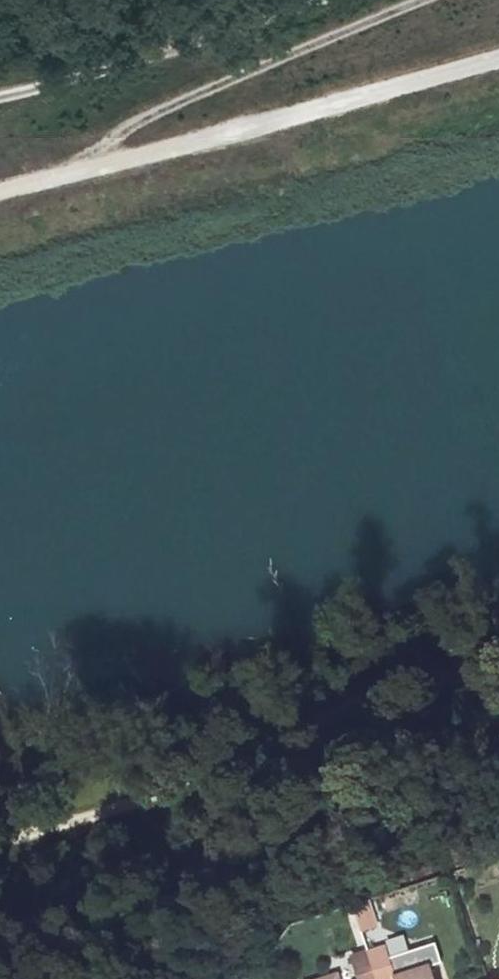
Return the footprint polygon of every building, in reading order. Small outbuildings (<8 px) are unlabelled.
[(370,902),(353,907),(363,933),(379,927),(370,902)] [(430,964),(394,975),(391,965),(374,970),(377,978),(434,978),(430,964)]
